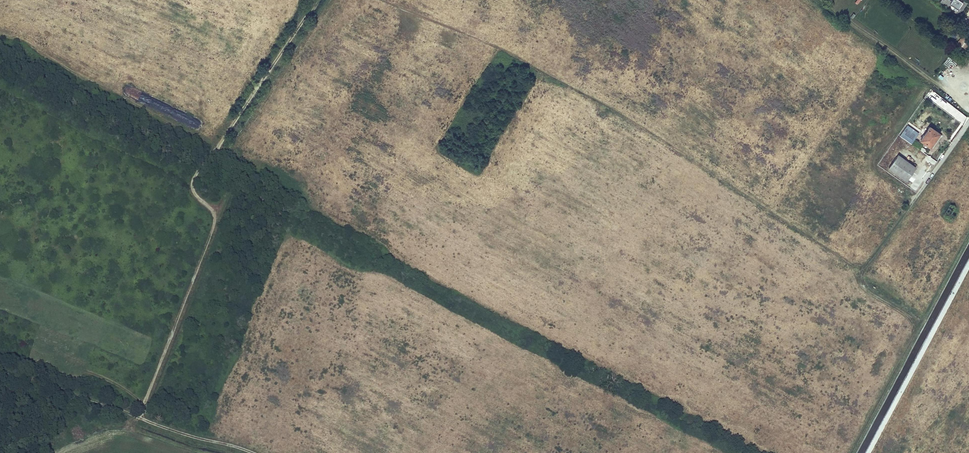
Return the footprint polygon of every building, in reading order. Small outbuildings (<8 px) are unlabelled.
[(950,0),(947,0),(944,4),(949,7),(951,4),(958,9),(958,8),(961,10),(966,2),(963,0),(962,1),(960,0),(951,0),(950,0)] [(957,41),(964,49),(968,45),(968,39),(964,34),(957,41)] [(934,144),(941,134),(929,126),(920,139),(930,146),(932,143),(934,144)] [(912,165),(898,155),(889,168),(906,180),(916,167),(915,166),(916,164),(914,163),(912,165)]
